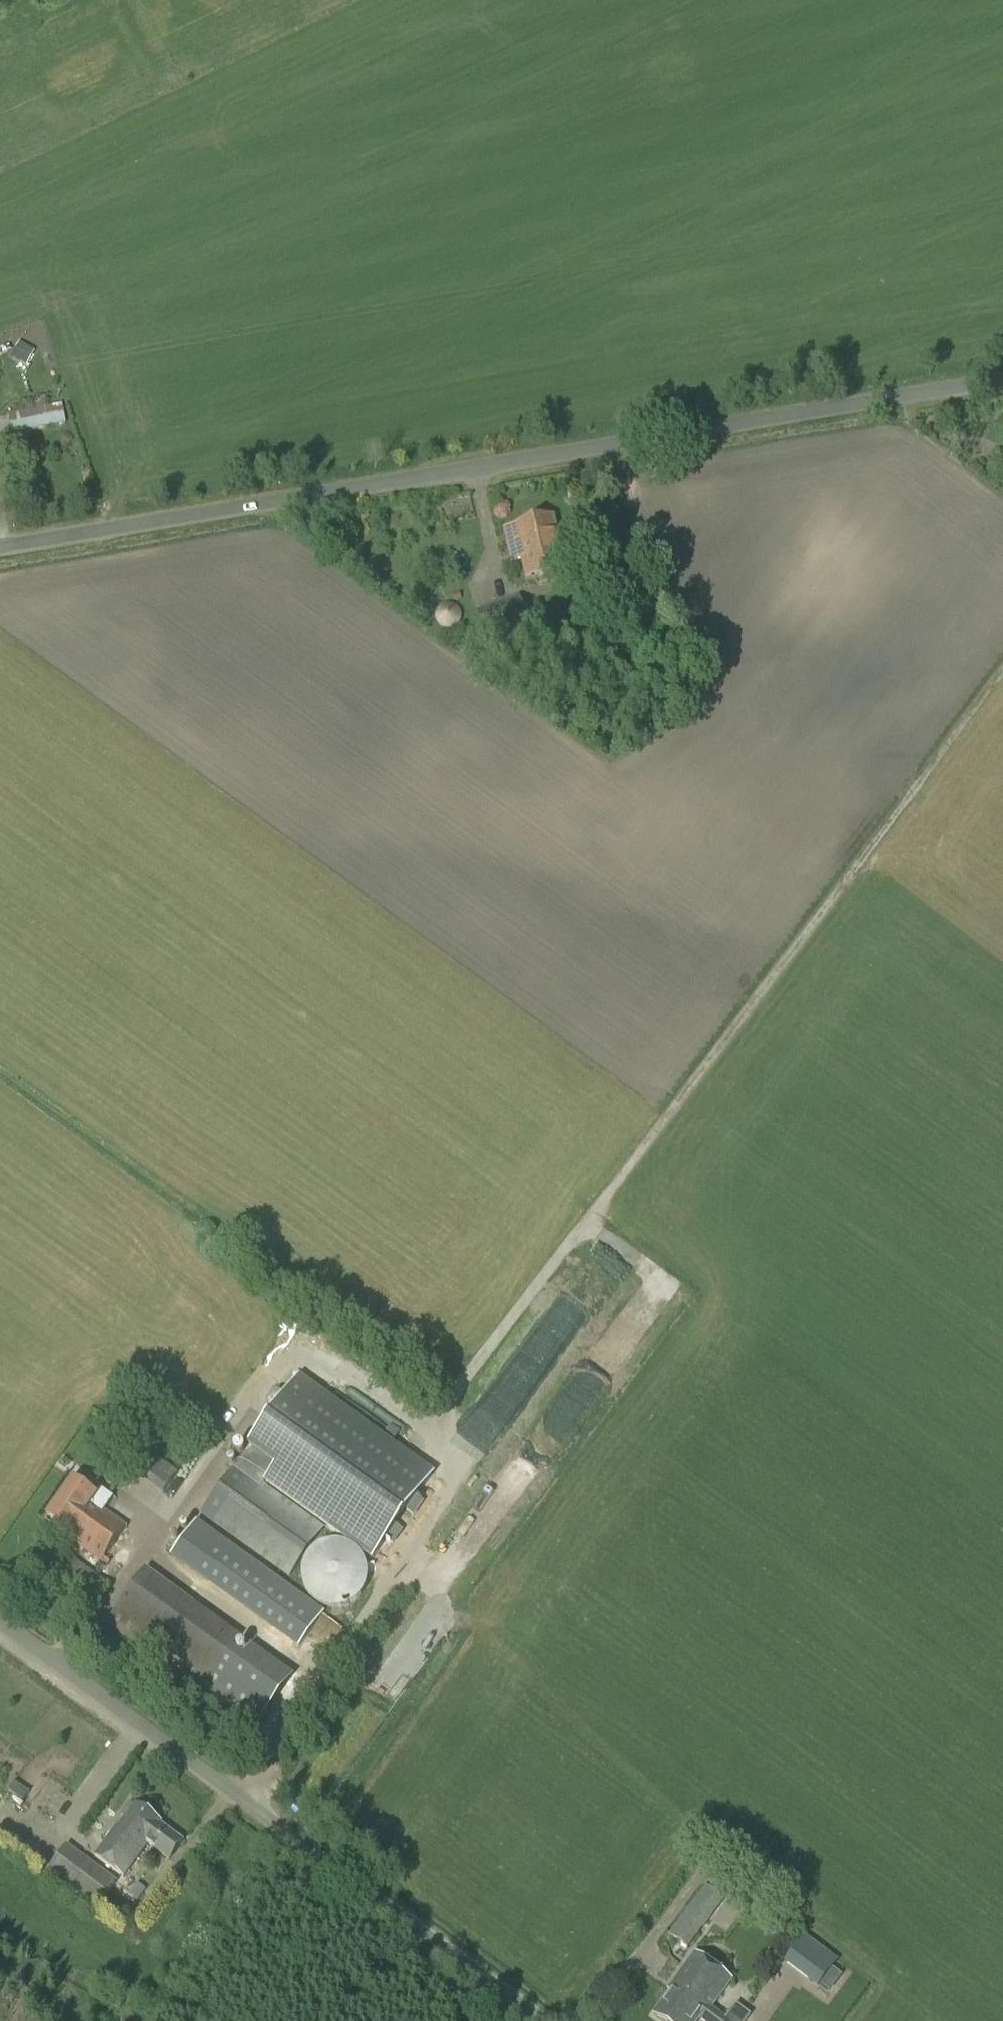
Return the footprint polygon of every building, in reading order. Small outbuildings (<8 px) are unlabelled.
[(19,342),(10,357),(25,366),(34,351),(19,342)] [(11,435),(64,425),(61,405),(7,415),(11,435)] [(565,570),(554,518),(515,526),(515,528),(506,530),(509,544),(518,542),(526,578),(565,570)] [(538,684),(542,679),(529,666),(524,671),(538,684)] [(300,1375),(200,1514),(288,1578),(324,1528),(264,1485),(265,1483),(372,1559),(434,1472),(300,1375)] [(163,1493),(179,1472),(144,1447),(129,1469),(163,1493)] [(96,1496),(74,1480),(48,1518),(70,1534),(67,1538),(102,1563),(103,1562),(108,1565),(110,1562),(106,1559),(128,1527),(104,1511),(113,1498),(100,1489),(96,1496)] [(299,1648),(323,1614),(195,1522),(171,1555),(299,1648)] [(333,1608),(339,1608),(345,1607),(350,1604),(355,1601),(359,1598),(362,1593),(365,1588),(367,1583),(368,1577),(368,1571),(367,1566),(365,1560),(362,1555),(358,1551),(354,1547),(349,1544),(344,1542),(338,1541),(333,1541),(327,1542),(322,1544),(317,1546),(312,1550),(308,1554),(305,1558),(303,1564),(301,1569),(301,1575),(301,1580),(303,1586),(305,1591),(308,1596),(312,1600),(317,1603),(322,1606),(328,1607),(333,1608)] [(146,1569),(107,1624),(116,1631),(156,1576),(146,1569)] [(220,1622),(180,1677),(212,1700),(244,1656),(234,1649),(242,1638),(220,1622)] [(27,1792),(14,1782),(8,1791),(22,1802),(30,1792),(28,1791),(27,1792)] [(135,1806),(130,1803),(120,1816),(125,1820),(120,1826),(118,1825),(95,1856),(124,1877),(148,1845),(169,1860),(183,1842),(161,1826),(163,1824),(136,1804),(135,1806)] [(98,1908),(117,1882),(67,1845),(48,1871),(98,1908)] [(687,1949),(724,1900),(705,1885),(668,1935),(687,1949)] [(669,2020),(699,2020),(700,2019),(702,2020),(746,2020),(751,2016),(738,2006),(728,2020),(712,2007),(732,1980),(695,1953),(681,1971),(697,1982),(669,2020)] [(808,1981),(818,1988),(838,1961),(829,1954),(808,1981)] [(662,2020),(669,2020),(697,1982),(681,1971),(668,1989),(671,1991),(653,2015),(662,2020)]
